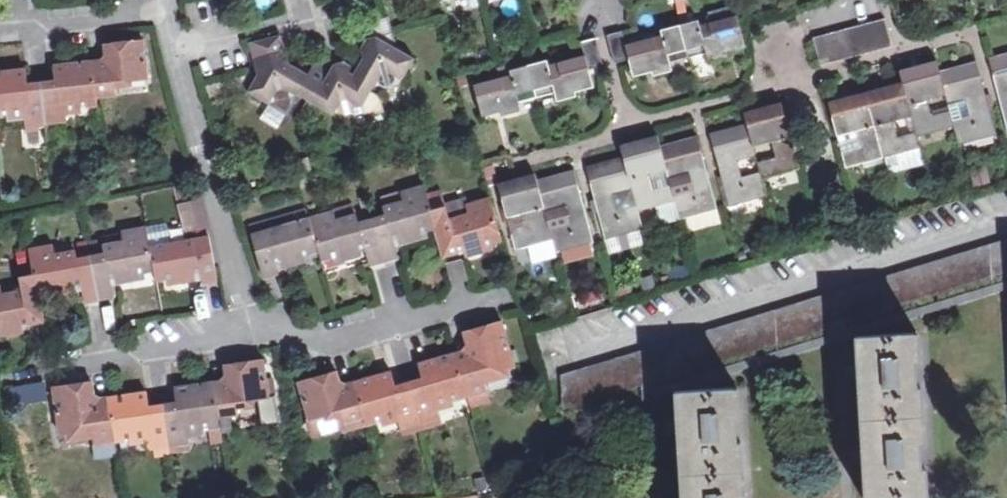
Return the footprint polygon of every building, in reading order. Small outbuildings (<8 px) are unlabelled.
[(452,13),(477,7),(475,0),(448,0),(452,13)] [(617,63),(630,59),(635,76),(652,70),(652,74),(673,69),(670,62),(708,52),(710,60),(728,55),(727,50),(743,46),(732,6),(705,14),(707,23),(700,25),(698,19),(661,30),(663,34),(626,44),(623,33),(610,36),(617,63)] [(366,50),(351,75),(371,87),(382,84),(385,87),(393,85),(396,80),(401,79),(414,56),(393,46),(386,19),(358,26),(362,39),(364,40),(366,50)] [(890,47),(884,20),(812,38),(819,65),(890,47)] [(309,74),(296,67),(283,60),(281,51),(284,49),(280,36),(253,43),(257,57),(249,60),(252,72),(254,79),(252,83),(246,93),(266,102),(287,114),(295,101),(292,95),(297,94),(309,74)] [(481,116),(499,111),(500,115),(520,109),(519,102),(553,93),(555,101),(578,96),(576,91),(594,86),(590,70),(604,66),(596,39),(583,43),(586,54),(547,65),(546,61),(510,70),(511,75),(474,85),(481,116)] [(106,63),(93,64),(97,95),(115,94),(114,82),(145,79),(140,44),(105,46),(106,63)] [(988,60),(997,93),(1002,92),(1004,100),(999,101),(1006,132),(1006,55),(988,60)] [(296,67),(309,74),(314,66),(300,58),(296,67)] [(316,62),(314,66),(309,74),(297,94),(330,113),(339,111),(342,115),(350,112),(352,107),(360,106),(371,87),(351,75),(344,71),(341,63),(333,63),(330,70),(316,62)] [(953,127),(949,111),(933,116),(929,101),(945,96),(938,73),(935,62),(912,68),(914,74),(900,78),(901,83),(911,119),(915,132),(916,137),(953,127)] [(953,127),(958,146),(995,137),(975,63),(938,73),(945,96),(949,111),(953,127)] [(97,95),(93,64),(55,68),(56,84),(41,85),(46,124),(70,122),(69,110),(98,106),(97,95)] [(898,71),(900,78),(914,74),(912,68),(898,71)] [(41,85),(26,86),(25,70),(0,72),(0,116),(25,114),(26,126),(46,124),(41,85)] [(226,78),(227,81),(229,87),(229,89),(252,83),(254,79),(252,72),(226,78)] [(208,92),(229,87),(227,81),(206,86),(208,92)] [(844,168),(882,158),(918,148),(916,137),(915,132),(899,136),(896,123),(911,119),(901,83),(879,89),(881,96),(866,99),(853,102),(851,96),(828,102),(844,168)] [(879,89),(851,96),(853,102),(866,99),(881,96),(879,89)] [(746,112),(748,123),(771,117),(771,112),(783,109),(782,103),(746,112)] [(771,117),(748,123),(755,148),(772,143),(776,159),(759,163),(762,175),(763,180),(799,170),(783,109),(771,112),(771,117)] [(724,176),(721,176),(728,206),(767,196),(763,180),(762,175),(745,180),(740,165),(758,160),(755,148),(748,123),(710,134),(719,170),(723,169),(724,176)] [(46,124),(26,126),(26,133),(47,131),(46,124)] [(621,146),(623,152),(637,149),(639,153),(660,148),(657,137),(621,146)] [(637,149),(623,152),(624,158),(587,168),(597,204),(601,203),(602,210),(598,211),(605,239),(644,229),(640,215),(675,205),(679,219),(716,209),(709,181),(705,182),(703,174),(707,173),(697,138),(660,148),(639,153),(637,149)] [(918,148),(882,158),(886,175),(923,165),(918,148)] [(501,196),(507,218),(523,214),(526,229),(511,233),(515,251),(552,241),(554,253),(592,243),(574,172),(537,182),(524,185),(525,190),(501,196)] [(499,185),(501,196),(525,190),(524,185),(537,182),(536,175),(514,181),(499,185)] [(370,216),(382,259),(396,255),(390,233),(396,232),(398,242),(413,238),(412,234),(435,227),(430,209),(428,201),(424,185),(401,191),(403,199),(381,205),(383,212),(370,216)] [(428,201),(430,209),(443,205),(442,198),(428,201)] [(430,209),(435,227),(442,255),(456,252),(454,247),(460,245),(463,255),(478,251),(477,246),(498,240),(488,199),(464,205),(466,213),(447,219),(443,205),(430,209)] [(198,200),(178,205),(183,225),(202,221),(198,200)] [(247,223),(250,234),(309,218),(306,207),(247,223)] [(382,259),(370,216),(356,220),(354,213),(332,219),(331,212),(309,218),(318,250),(321,260),(341,254),(342,258),(357,254),(355,243),(361,241),(367,263),(382,259)] [(294,257),(318,250),(309,218),(250,234),(262,276),(277,271),(272,258),(278,256),(281,267),(295,263),(294,257)] [(121,240),(101,244),(102,252),(89,253),(97,299),(111,297),(108,274),(114,273),(115,283),(133,281),(132,273),(153,269),(150,248),(146,227),(120,232),(121,240)] [(100,236),(101,244),(121,240),(120,232),(100,236)] [(208,238),(150,248),(153,269),(155,278),(179,274),(180,279),(194,276),(192,268),(198,267),(200,281),(215,278),(208,238)] [(842,290),(844,320),(1006,269),(1006,239),(842,290)] [(71,240),(51,244),(53,252),(72,248),(71,240)] [(53,252),(51,244),(30,248),(32,262),(34,271),(37,289),(58,286),(59,293),(75,290),(73,280),(80,278),(83,301),(97,299),(89,253),(78,256),(76,247),(72,248),(53,252)] [(17,265),(19,275),(34,271),(32,262),(17,265)] [(19,275),(20,288),(2,291),(1,284),(0,284),(0,326),(4,325),(5,330),(21,328),(20,319),(25,318),(26,322),(42,319),(37,289),(34,271),(19,275)] [(924,310),(843,329),(843,320),(831,324),(828,325),(828,334),(778,349),(655,387),(655,378),(642,382),(638,383),(639,401),(675,391),(768,362),(856,336),(1006,290),(1006,282),(924,310)] [(831,293),(829,294),(831,324),(843,320),(844,320),(842,290),(831,293)] [(829,294),(653,347),(655,378),(663,376),(779,340),(828,325),(831,324),(829,294)] [(467,351),(454,354),(465,394),(486,388),(483,374),(512,366),(499,322),(461,332),(467,351)] [(859,425),(923,414),(921,386),(916,386),(914,360),(919,359),(918,332),(856,336),(859,425)] [(640,351),(642,382),(655,378),(653,347),(640,351)] [(565,405),(638,383),(642,382),(640,351),(564,374),(565,405)] [(422,380),(407,383),(417,419),(439,413),(436,402),(465,394),(454,354),(417,364),(422,380)] [(239,401),(269,398),(266,377),(264,360),(224,365),(226,381),(212,383),(217,416),(241,413),(239,401)] [(394,414),(397,424),(417,419),(407,383),(395,388),(391,371),(353,382),(362,415),(364,422),(394,414)] [(340,421),(362,415),(353,382),(339,386),(335,373),(298,383),(308,418),(311,417),(338,410),(340,421)] [(272,376),(266,377),(269,398),(275,397),(272,376)] [(11,405),(45,398),(42,380),(7,386),(11,405)] [(92,442),(113,440),(108,397),(95,399),(94,382),(55,387),(60,434),(91,430),(92,442)] [(218,426),(217,416),(212,383),(175,388),(177,405),(162,406),(167,444),(189,442),(188,430),(218,426)] [(679,477),(742,470),(741,442),(736,442),(735,417),(740,416),(738,387),(675,391),(679,477)] [(147,391),(108,397),(113,440),(145,436),(147,447),(167,444),(162,406),(149,408),(147,391)] [(338,410),(311,417),(315,432),(342,425),(343,430),(365,424),(364,422),(362,415),(340,421),(338,410)] [(443,425),(439,413),(417,419),(420,431),(443,425)] [(859,425),(865,497),(904,497),(927,497),(925,468),(920,468),(919,442),(924,441),(923,414),(859,425)] [(400,436),(420,431),(417,419),(397,424),(400,436)] [(679,477),(681,497),(739,497),(744,497),(742,470),(679,477)]
